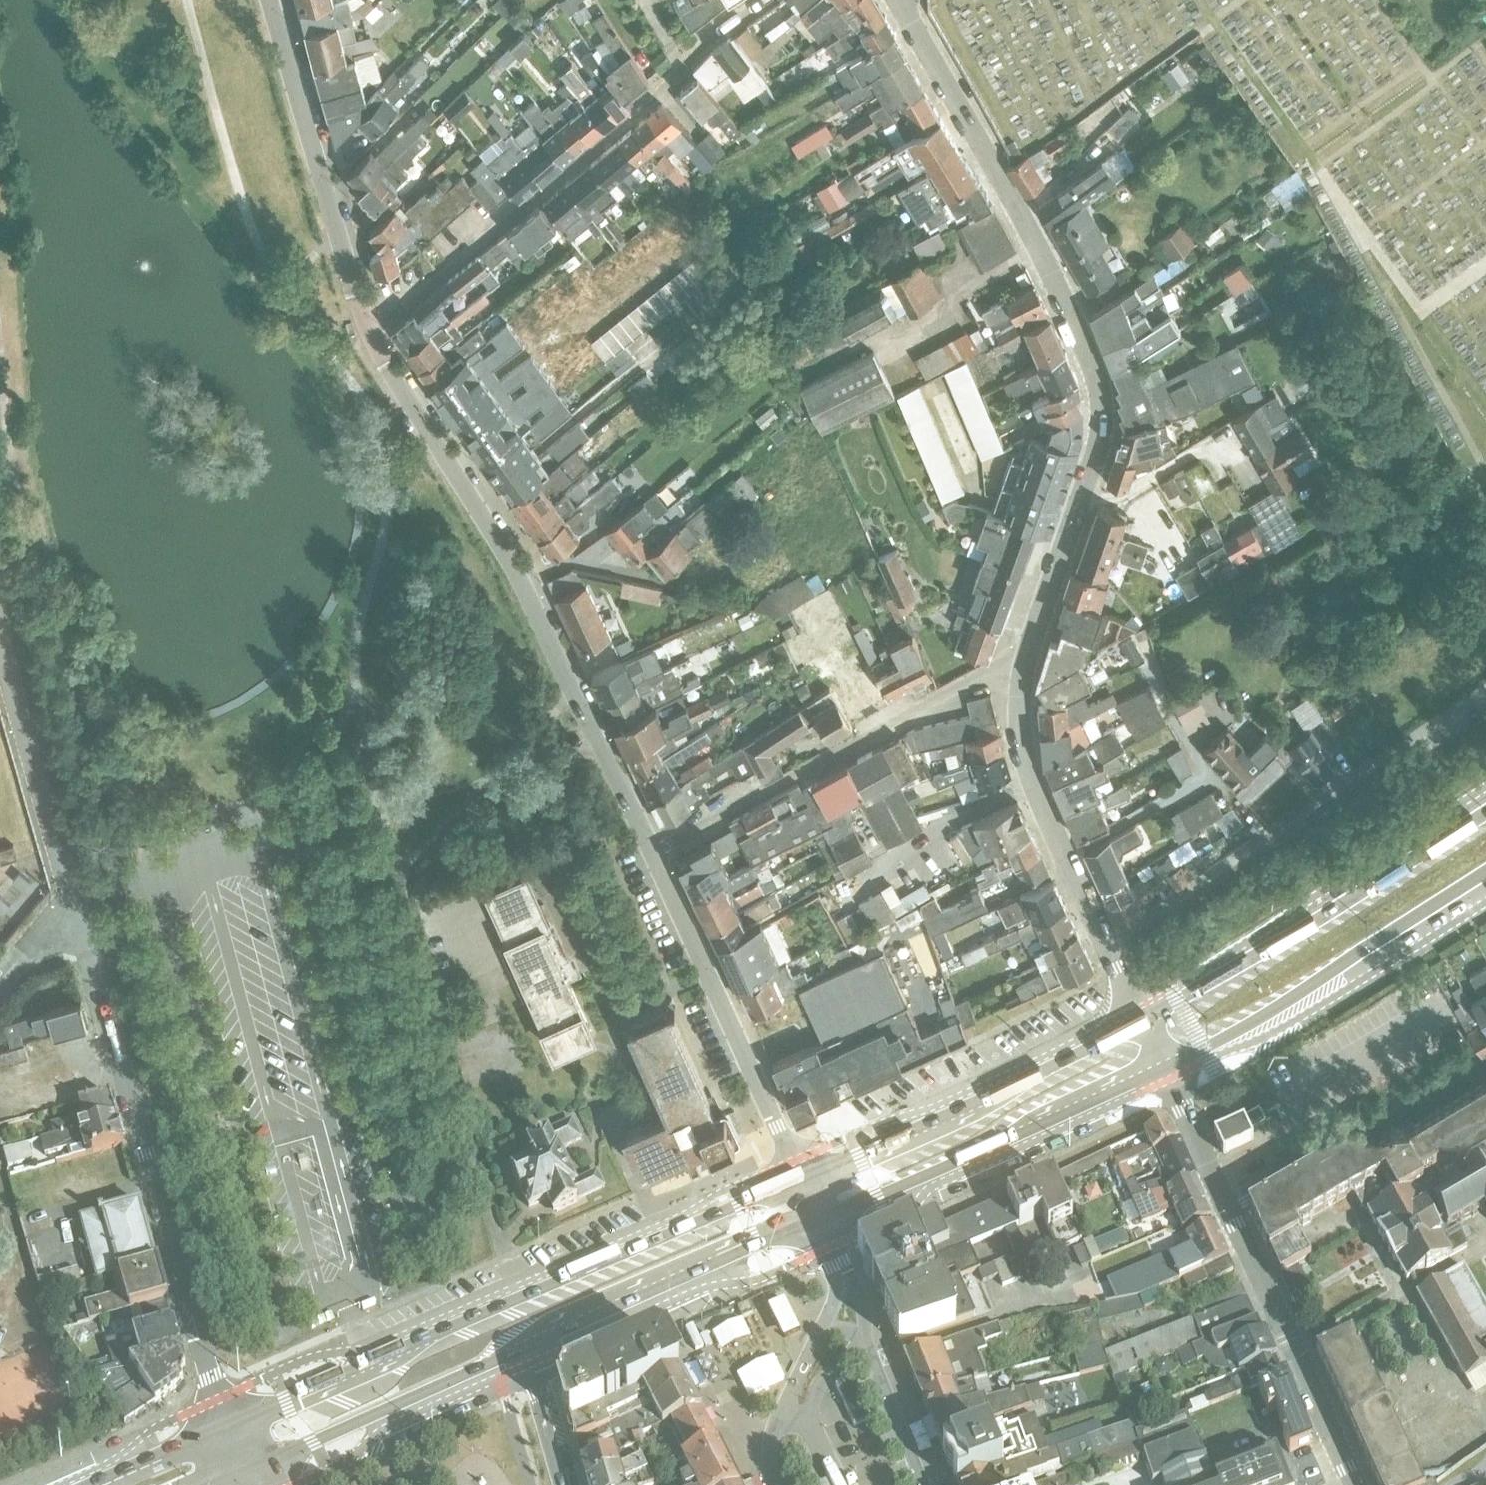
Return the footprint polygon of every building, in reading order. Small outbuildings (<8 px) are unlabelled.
[(301,6),(307,28),(339,20),(352,16),(363,13),(366,13),(375,4),(371,0),(327,0),(301,6)] [(494,3),(505,16),(517,4),(514,0),(496,0),(494,3)] [(562,0),(571,14),(582,7),(578,1),(579,0),(562,0)] [(674,2),(680,12),(693,3),(691,0),(677,0),(674,2)] [(680,12),(692,31),(704,21),(716,12),(729,2),(727,0),(699,0),(696,2),(693,3),(680,12)] [(801,8),(811,0),(795,0),(801,8)] [(800,13),(801,15),(807,23),(835,0),(817,0),(800,13)] [(807,23),(820,37),(834,25),(841,33),(856,22),(862,29),(885,13),(879,3),(878,0),(847,0),(843,4),(839,0),(835,0),(807,23)] [(519,6),(508,16),(522,32),(533,21),(519,6)] [(796,8),(785,16),(791,23),(801,15),(800,13),(798,11),(796,8)] [(604,10),(593,18),(596,23),(605,36),(620,59),(608,69),(611,73),(607,76),(624,97),(649,77),(604,10)] [(841,33),(826,43),(835,56),(857,41),(863,51),(897,31),(886,13),(885,13),(862,29),(856,22),(841,33)] [(352,16),(339,20),(344,41),(348,53),(349,59),(356,57),(355,51),(351,39),(358,37),(352,16)] [(785,16),(767,30),(773,38),(791,23),(785,16)] [(339,20),(307,28),(316,65),(348,53),(344,41),(339,20)] [(764,46),(755,53),(762,64),(778,52),(775,49),(797,30),(791,23),(773,38),(764,46)] [(748,24),(737,32),(753,54),(755,53),(764,46),(748,24)] [(525,31),(511,45),(518,54),(521,57),(535,43),(525,31)] [(863,51),(836,67),(848,86),(904,53),(897,31),(863,51)] [(348,53),(316,65),(325,92),(383,74),(376,46),(380,45),(371,34),(368,35),(358,37),(351,39),(355,51),(356,57),(349,59),(348,53)] [(714,49),(694,69),(698,73),(710,87),(727,74),(735,84),(745,99),(757,90),(767,82),(731,36),(714,49)] [(1208,42),(1199,47),(1211,67),(1221,60),(1208,42)] [(826,43),(818,49),(826,62),(835,56),(826,43)] [(511,45),(499,56),(507,66),(518,54),(511,45)] [(848,86),(836,94),(844,108),(878,87),(886,99),(889,105),(924,86),(904,53),(848,86)] [(400,75),(357,118),(372,133),(406,98),(401,94),(431,64),(420,54),(400,75)] [(499,56),(486,68),(496,80),(502,75),(499,73),(507,66),(499,56)] [(1178,62),(1162,72),(1174,89),(1189,78),(1178,62)] [(347,107),(330,112),(338,138),(357,118),(400,75),(394,70),(385,80),(382,82),(369,97),(346,103),(347,107)] [(681,90),(675,95),(695,120),(702,114),(703,115),(710,110),(711,111),(707,116),(713,124),(719,121),(720,123),(720,122),(733,138),(744,129),(740,125),(717,97),(710,87),(698,73),(681,90)] [(383,74),(325,92),(330,112),(347,107),(346,103),(369,97),(382,82),(385,80),(383,74)] [(727,74),(710,87),(717,97),(735,84),(727,74)] [(767,82),(757,90),(768,105),(778,97),(767,82)] [(876,106),(835,133),(839,140),(843,137),(846,143),(851,140),(851,141),(879,123),(879,122),(883,119),(886,124),(884,125),(894,144),(941,116),(924,86),(889,105),(886,99),(876,106)] [(465,88),(444,108),(455,121),(476,102),(465,88)] [(662,102),(647,115),(675,148),(680,154),(683,157),(689,152),(705,170),(706,171),(714,164),(662,102)] [(1123,112),(1107,127),(1118,137),(1140,115),(1130,105),(1123,112)] [(373,150),(348,171),(362,186),(419,132),(431,121),(423,112),(405,129),(403,127),(398,131),(401,133),(377,154),(373,150)] [(647,115),(632,127),(662,162),(687,191),(694,185),(668,154),(675,148),(647,115)] [(860,155),(846,164),(850,169),(851,172),(855,170),(865,187),(869,192),(907,167),(909,170),(922,162),(921,160),(926,159),(932,167),(961,149),(941,116),(894,144),(864,161),(860,155)] [(826,123),(792,144),(799,156),(815,146),(817,144),(824,140),(833,134),(826,123)] [(632,127),(619,139),(648,173),(662,162),(632,127)] [(711,130),(698,140),(715,160),(726,150),(711,130)] [(1015,162),(1008,167),(1026,194),(1030,191),(1046,180),(1045,179),(1053,174),(1044,160),(1072,142),(1064,130),(1025,155),(1015,162)] [(362,187),(358,189),(374,209),(376,207),(382,215),(402,196),(395,188),(399,185),(397,184),(409,173),(402,165),(427,141),(419,132),(362,187)] [(619,139),(591,162),(617,197),(619,198),(648,173),(619,139)] [(932,167),(898,187),(905,199),(899,203),(905,213),(911,209),(917,220),(926,215),(938,208),(935,202),(978,176),(961,149),(932,167)] [(1084,172),(1038,205),(1050,226),(1087,201),(1129,170),(1114,151),(1097,162),(1095,160),(1082,169),(1084,172)] [(484,157),(471,168),(479,177),(500,201),(512,190),(484,157)] [(591,162),(567,183),(594,215),(617,197),(591,162)] [(837,178),(818,189),(829,209),(865,187),(855,170),(851,172),(838,180),(837,178)] [(400,203),(371,231),(384,245),(413,220),(455,182),(448,175),(429,191),(427,189),(406,208),(400,203)] [(455,182),(413,220),(423,231),(429,238),(472,201),(469,199),(477,192),(471,184),(463,175),(455,182)] [(938,208),(926,215),(931,224),(938,221),(945,216),(965,204),(970,215),(993,203),(986,192),(987,191),(978,176),(935,202),(938,208)] [(479,177),(471,184),(477,192),(490,209),(500,201),(479,177)] [(567,183),(543,202),(572,236),(589,224),(611,252),(617,247),(594,215),(567,183)] [(874,201),(793,246),(801,263),(820,252),(816,244),(833,234),(878,209),(874,201)] [(1087,201),(1050,226),(1089,293),(1118,275),(1102,247),(1111,242),(1087,201)] [(950,225),(942,229),(943,230),(948,238),(961,231),(981,267),(1017,248),(993,203),(970,215),(950,225)] [(540,205),(525,217),(545,245),(562,232),(540,205)] [(945,216),(938,221),(942,228),(942,229),(950,225),(945,216)] [(525,217),(509,230),(526,250),(534,244),(538,250),(545,245),(525,217)] [(610,218),(602,224),(616,241),(624,235),(610,218)] [(384,245),(372,256),(378,275),(401,267),(396,252),(407,242),(412,249),(402,257),(406,262),(422,249),(414,239),(423,231),(413,220),(384,245)] [(1183,221),(1159,238),(1172,258),(1180,253),(1196,241),(1183,221)] [(1267,226),(1257,238),(1274,252),(1283,240),(1267,226)] [(942,228),(915,242),(924,260),(953,245),(948,238),(943,230),(942,229),(942,228)] [(506,232),(498,238),(507,250),(514,259),(519,265),(529,258),(531,256),(526,250),(509,230),(506,232)] [(1331,235),(1303,251),(1310,261),(1337,245),(1331,235)] [(480,253),(449,278),(459,289),(460,291),(481,274),(491,266),(500,258),(499,256),(507,250),(498,238),(480,253)] [(1096,309),(1092,313),(1098,329),(1129,315),(1128,313),(1163,290),(1159,283),(1173,274),(1186,265),(1188,263),(1180,253),(1172,258),(1096,309)] [(923,262),(819,317),(833,345),(850,337),(851,339),(893,317),(893,315),(907,308),(910,315),(934,301),(933,299),(941,295),(923,262)] [(726,264),(707,279),(728,306),(747,292),(726,264)] [(1241,264),(1223,275),(1224,277),(1234,292),(1250,281),(1252,280),(1243,267),(1242,265),(1241,264)] [(408,314),(392,327),(408,348),(431,332),(423,321),(442,304),(459,289),(449,278),(442,284),(416,308),(415,309),(408,314)] [(1035,283),(982,309),(989,323),(1012,310),(1016,316),(1045,303),(1035,283)] [(1174,287),(1163,291),(1169,306),(1180,302),(1174,287)] [(1129,315),(1098,329),(1104,345),(1137,332),(1171,311),(1169,306),(1163,291),(1163,290),(1128,313),(1129,315)] [(431,332),(408,348),(409,349),(421,366),(465,334),(457,324),(490,299),(485,292),(456,315),(452,318),(446,322),(431,332)] [(685,298),(648,327),(661,345),(699,316),(685,298)] [(1045,303),(1016,316),(1018,320),(1021,319),(1025,327),(1050,315),(1045,303)] [(442,304),(423,321),(431,332),(446,322),(452,318),(442,304)] [(1137,332),(1104,345),(1114,370),(1136,355),(1144,350),(1178,327),(1171,311),(1137,332)] [(1001,340),(991,345),(995,352),(1028,333),(1040,363),(1066,349),(1050,315),(1025,327),(1001,340)] [(1018,320),(996,332),(1001,340),(1025,327),(1021,319),(1018,320)] [(465,334),(421,366),(432,380),(487,338),(476,325),(465,334)] [(967,328),(915,356),(927,377),(989,344),(979,326),(969,331),(967,328)] [(1174,332),(1145,351),(1152,362),(1182,343),(1174,332)] [(1136,355),(1114,370),(1114,373),(1116,377),(1120,384),(1116,386),(1118,390),(1122,397),(1118,399),(1123,411),(1119,413),(1125,424),(1122,426),(1123,428),(1171,416),(1186,412),(1255,378),(1237,341),(1167,375),(1162,364),(1144,372),(1136,355)] [(625,344),(607,359),(618,373),(637,358),(625,344)] [(1040,363),(1004,382),(1011,395),(1044,378),(1051,392),(1078,378),(1066,349),(1040,363)] [(874,350),(801,385),(805,393),(814,413),(822,430),(875,403),(895,393),(874,350)] [(884,370),(897,389),(903,385),(896,374),(908,367),(902,358),(884,370)] [(966,358),(946,370),(982,456),(1004,447),(966,358)] [(945,371),(922,380),(961,477),(981,469),(958,411),(961,410),(945,371)] [(647,372),(629,386),(636,396),(654,382),(655,382),(647,372)] [(1051,392),(1012,412),(1018,424),(1080,391),(1078,378),(1051,392)] [(1257,381),(1243,388),(1251,404),(1264,396),(1258,383),(1257,381)] [(920,384),(898,395),(942,499),(964,489),(920,384)] [(1018,424),(1015,426),(1019,433),(1024,430),(1027,434),(1082,405),(1080,391),(1018,424)] [(1381,391),(1367,398),(1373,410),(1387,403),(1381,391)] [(1266,398),(1234,417),(1256,453),(1277,439),(1268,425),(1288,414),(1289,413),(1277,392),(1266,398)] [(1002,395),(989,401),(996,416),(1009,410),(1002,395)] [(515,434),(485,459),(495,473),(533,442),(572,410),(561,396),(547,408),(522,429),(515,434)] [(771,404),(756,417),(763,426),(779,414),(771,404)] [(1014,449),(998,496),(1053,516),(1054,514),(1058,504),(1076,450),(1080,439),(1082,432),(1082,405),(1027,434),(1019,438),(1023,445),(1014,449)] [(1277,439),(1256,453),(1276,487),(1299,473),(1292,462),(1312,451),(1314,450),(1299,425),(1295,427),(1288,414),(1268,425),(1277,439)] [(1123,428),(1116,453),(1118,454),(1171,441),(1177,440),(1171,416),(1123,428)] [(540,452),(502,483),(512,497),(541,474),(576,446),(590,434),(579,420),(540,452)] [(1113,461),(1107,480),(1122,485),(1129,481),(1135,465),(1154,460),(1155,465),(1177,452),(1171,441),(1118,454),(1116,453),(1113,461)] [(540,452),(533,442),(495,473),(502,483),(540,452)] [(541,474),(512,497),(528,519),(556,497),(566,489),(562,484),(590,461),(576,446),(541,474)] [(1312,451),(1292,462),(1299,473),(1318,462),(1312,451)] [(1200,460),(1186,467),(1200,494),(1218,484),(1209,469),(1205,471),(1200,460)] [(556,497),(528,519),(540,535),(567,512),(564,508),(588,488),(587,488),(600,477),(593,467),(566,489),(556,497)] [(1186,467),(1162,480),(1171,495),(1181,489),(1188,501),(1200,494),(1186,467)] [(743,472),(707,501),(723,520),(759,492),(743,472)] [(567,512),(540,535),(553,552),(581,531),(576,524),(581,525),(591,517),(590,513),(623,486),(613,475),(567,512)] [(511,499),(512,497),(502,483),(500,484),(511,499)] [(1276,487),(1267,491),(1280,514),(1289,509),(1276,487)] [(656,489),(606,529),(620,546),(651,524),(648,521),(669,505),(657,490),(656,489)] [(1267,491),(1249,502),(1264,525),(1276,545),(1301,530),(1289,509),(1280,514),(1267,491)] [(620,546),(620,547),(633,562),(648,550),(674,528),(669,523),(686,510),(679,501),(683,498),(681,495),(680,496),(669,505),(648,521),(651,524),(620,546)] [(998,496),(994,507),(1046,526),(1046,527),(1049,528),(1053,516),(998,496)] [(925,498),(916,503),(927,521),(935,516),(925,498)] [(955,498),(943,504),(948,517),(963,523),(967,512),(971,502),(955,498)] [(674,528),(648,550),(659,563),(666,571),(692,549),(688,544),(700,534),(705,538),(723,523),(705,503),(674,528)] [(1095,516),(1088,535),(1145,554),(1150,543),(1129,536),(1126,538),(1126,539),(1124,538),(1126,531),(1122,530),(1128,513),(1116,508),(1112,510),(1098,505),(1095,516)] [(994,507),(993,510),(1037,525),(1048,529),(1049,529),(1049,528),(1046,527),(1046,526),(994,507)] [(988,508),(972,552),(983,556),(1020,570),(1037,525),(993,510),(988,508)] [(1211,545),(1196,553),(1200,559),(1209,573),(1222,565),(1227,574),(1240,566),(1224,538),(1215,521),(1201,527),(1211,545)] [(1251,523),(1224,538),(1240,566),(1276,545),(1264,525),(1255,530),(1251,523)] [(735,526),(725,534),(754,567),(763,558),(735,526)] [(1088,535),(1078,564),(1106,574),(1111,559),(1115,561),(1118,553),(1120,554),(1120,556),(1121,559),(1141,565),(1145,554),(1088,535)] [(732,545),(722,553),(731,564),(741,556),(732,545)] [(897,549),(878,556),(895,594),(904,612),(914,607),(910,598),(917,594),(897,549)] [(977,584),(968,611),(975,614),(1001,623),(1020,570),(983,556),(973,582),(977,584)] [(1200,559),(1188,566),(1202,588),(1214,581),(1209,573),(1200,559)] [(1071,572),(1063,597),(1066,598),(1101,610),(1111,580),(1106,574),(1078,564),(1074,574),(1071,572)] [(1188,566),(1176,573),(1189,596),(1202,588),(1188,566)] [(553,576),(548,579),(557,597),(581,649),(612,635),(582,570),(572,568),(553,576)] [(762,597),(754,608),(781,614),(790,608),(808,597),(826,585),(817,572),(807,579),(802,572),(762,597)] [(623,579),(620,594),(660,602),(663,588),(623,579)] [(826,585),(808,597),(814,607),(835,595),(830,585),(829,583),(826,585)] [(895,594),(886,598),(905,637),(891,644),(911,685),(932,675),(902,613),(904,612),(895,594)] [(1066,598),(1060,616),(1067,618),(1064,630),(1099,645),(1109,614),(1101,610),(1066,598)] [(959,612),(955,624),(963,627),(955,647),(988,659),(1001,623),(975,614),(974,617),(959,612)] [(1122,619),(1117,634),(1119,637),(1138,626),(1122,619)] [(864,626),(854,631),(889,696),(911,685),(891,644),(880,649),(884,657),(880,659),(864,626)] [(853,628),(843,633),(859,665),(847,670),(851,677),(868,708),(869,707),(889,696),(854,631),(853,628)] [(1047,654),(1037,684),(1075,663),(1096,650),(1098,649),(1099,645),(1064,630),(1063,633),(1061,638),(1060,642),(1051,640),(1047,654)] [(1133,636),(1121,642),(1132,663),(1144,657),(1133,636)] [(1075,663),(1037,684),(1043,695),(1038,695),(1039,704),(1068,700),(1068,699),(1068,697),(1092,685),(1091,683),(1109,674),(1096,650),(1075,663)] [(626,658),(592,673),(603,695),(635,680),(626,658)] [(840,661),(812,676),(820,694),(830,688),(849,718),(868,708),(851,677),(848,678),(840,661)] [(635,680),(603,695),(616,723),(680,691),(684,689),(702,681),(700,676),(682,685),(672,663),(635,680)] [(806,683),(797,688),(804,701),(814,695),(806,683)] [(1150,684),(1117,699),(1127,720),(1157,702),(1158,702),(1150,684)] [(680,691),(616,723),(628,749),(698,715),(714,707),(713,705),(731,698),(726,687),(708,695),(708,694),(686,703),(680,691)] [(820,694),(743,743),(757,768),(765,783),(785,772),(778,760),(777,761),(772,752),(811,726),(815,732),(823,727),(830,738),(853,725),(849,718),(830,688),(820,694)] [(1360,690),(1331,707),(1336,717),(1347,709),(1346,706),(1364,695),(1360,690)] [(1068,700),(1039,704),(1040,716),(1042,731),(1056,730),(1056,727),(1071,725),(1093,713),(1105,706),(1111,703),(1117,699),(1113,691),(1089,702),(1084,691),(1068,699),(1068,700)] [(1195,691),(1174,703),(1178,711),(1188,729),(1210,717),(1195,691)] [(916,726),(903,734),(912,750),(923,748),(1001,731),(999,724),(991,692),(979,695),(968,698),(971,713),(959,716),(947,719),(934,722),(922,725),(916,726)] [(1309,694),(1297,702),(1311,722),(1322,714),(1309,694)] [(1157,702),(1127,720),(1138,738),(1167,720),(1157,702)] [(1056,730),(1042,731),(1045,762),(1070,752),(1074,750),(1095,738),(1103,733),(1093,713),(1071,725),(1056,727),(1056,730)] [(698,715),(628,749),(638,771),(690,738),(686,730),(701,722),(698,715)] [(690,738),(638,771),(651,800),(652,800),(681,782),(670,764),(678,759),(699,746),(712,738),(710,734),(722,727),(718,721),(706,728),(690,738)] [(1229,725),(1203,749),(1235,785),(1235,784),(1276,747),(1279,744),(1267,732),(1249,749),(1229,725)] [(1070,752),(1045,762),(1054,781),(1078,770),(1104,759),(1122,748),(1125,746),(1114,727),(1103,733),(1095,738),(1074,750),(1070,752)] [(1276,747),(1235,784),(1247,797),(1288,761),(1292,765),(1298,761),(1305,772),(1310,768),(1316,777),(1333,766),(1325,754),(1329,752),(1312,727),(1285,744),(1290,750),(1283,755),(1276,747)] [(1001,731),(923,748),(924,755),(923,755),(923,756),(925,756),(925,758),(946,752),(949,766),(970,758),(1004,751),(1005,750),(1001,731)] [(900,736),(883,745),(901,781),(918,771),(900,736)] [(652,800),(651,800),(654,806),(663,823),(670,819),(683,812),(700,802),(700,801),(711,794),(702,779),(714,771),(715,774),(731,763),(740,778),(746,775),(757,768),(743,743),(713,761),(697,771),(681,782),(652,800)] [(1182,744),(1167,754),(1181,777),(1193,769),(1187,754),(1182,744)] [(848,764),(813,783),(836,822),(823,828),(831,842),(839,858),(847,873),(848,875),(874,861),(851,818),(857,815),(849,801),(864,792),(867,800),(863,802),(887,846),(924,827),(918,814),(912,802),(905,789),(904,786),(902,782),(901,781),(883,745),(848,764)] [(1078,770),(1054,781),(1066,809),(1114,786),(1109,770),(1129,763),(1122,748),(1104,759),(1078,770)] [(944,770),(933,774),(938,786),(952,780),(954,779),(974,771),(978,781),(1010,773),(1004,751),(970,758),(949,766),(944,768),(944,770)] [(709,754),(693,764),(697,771),(713,761),(709,754)] [(918,771),(901,781),(902,782),(904,786),(909,784),(914,782),(922,779),(918,771)] [(974,771),(954,779),(958,788),(959,788),(976,782),(978,781),(974,771)] [(1114,786),(1066,809),(1079,836),(1105,824),(1110,822),(1101,807),(1130,795),(1124,781),(1114,786)] [(799,782),(729,821),(730,822),(732,826),(741,843),(752,864),(755,863),(815,832),(823,828),(836,822),(813,783),(803,789),(799,782)] [(909,784),(905,789),(912,802),(921,799),(914,782),(909,784)] [(976,782),(959,788),(964,800),(981,794),(976,782)] [(1212,789),(1200,796),(1213,817),(1224,810),(1212,789)] [(1200,796),(1189,802),(1202,824),(1213,817),(1200,796)] [(1018,800),(957,828),(974,853),(984,843),(987,848),(993,846),(1006,839),(1008,841),(1031,830),(1018,800)] [(1189,802),(1178,809),(1191,831),(1202,824),(1189,802)] [(1178,809),(1167,816),(1179,838),(1191,831),(1178,809)] [(1110,837),(1085,850),(1101,887),(1128,876),(1119,857),(1123,855),(1124,849),(1144,838),(1135,822),(1110,837)] [(732,826),(712,838),(720,854),(721,855),(741,843),(732,826)] [(823,828),(815,832),(823,847),(831,842),(823,828)] [(988,875),(978,878),(981,885),(1001,876),(998,867),(1040,848),(1031,830),(1008,841),(1006,839),(993,846),(997,857),(982,865),(983,867),(988,875)] [(957,833),(950,837),(966,861),(973,857),(957,833)] [(712,838),(708,841),(717,856),(720,854),(712,838)] [(687,852),(677,858),(687,878),(694,894),(723,879),(732,874),(721,855),(720,854),(717,856),(708,841),(699,845),(687,852)] [(831,842),(823,847),(830,862),(839,858),(831,842)] [(0,848),(0,856),(2,861),(19,856),(14,843),(0,848)] [(984,843),(974,853),(981,866),(982,865),(997,857),(993,846),(987,848),(984,843)] [(1136,894),(1110,905),(1119,925),(1147,907),(1144,903),(1156,896),(1154,892),(1172,880),(1176,886),(1191,877),(1190,875),(1209,863),(1207,861),(1218,854),(1213,846),(1202,853),(1200,850),(1178,865),(1159,878),(1136,894)] [(1040,848),(998,867),(1001,876),(1018,869),(1023,880),(1049,868),(1040,848)] [(1128,876),(1101,887),(1110,905),(1136,894),(1159,878),(1178,865),(1171,855),(1152,866),(1154,869),(1132,884),(1128,876)] [(839,858),(830,862),(838,879),(847,873),(839,858)] [(768,862),(731,881),(737,892),(774,872),(768,862)] [(774,872),(737,892),(743,903),(785,881),(779,870),(774,872)] [(0,892),(0,911),(8,915),(27,882),(11,873),(0,892)] [(526,874),(485,892),(496,917),(537,898),(526,874)] [(1021,894),(998,905),(1006,924),(1029,913),(1032,919),(1065,904),(1054,878),(1020,893),(1021,894)] [(723,879),(694,894),(702,910),(732,895),(723,879)] [(883,889),(859,903),(874,929),(885,923),(897,916),(903,913),(918,905),(919,904),(932,897),(935,895),(954,884),(951,879),(929,891),(924,883),(901,896),(892,882),(882,888),(883,889)] [(942,909),(924,917),(930,935),(989,908),(979,886),(972,890),(974,894),(942,909)] [(740,910),(710,926),(719,943),(749,927),(746,922),(782,903),(776,891),(740,910)] [(732,895),(702,910),(710,926),(740,910),(732,895)] [(932,897),(919,904),(924,917),(942,909),(935,895),(932,897)] [(537,898),(496,917),(506,940),(500,944),(524,998),(530,994),(542,1024),(541,1025),(553,1051),(594,1033),(568,975),(575,971),(569,958),(565,960),(537,898)] [(1032,919),(962,952),(966,963),(1023,936),(1031,953),(1033,953),(1039,964),(1084,943),(1077,930),(1065,904),(1032,919)] [(903,913),(897,916),(902,925),(923,915),(918,905),(903,913)] [(859,907),(837,919),(850,941),(872,929),(859,907)] [(793,908),(780,916),(785,925),(798,917),(793,908)] [(749,927),(719,943),(738,987),(742,985),(782,964),(764,925),(762,920),(749,927)] [(776,920),(764,925),(782,964),(786,962),(793,958),(776,920)] [(1020,993),(1006,1000),(1009,1006),(1065,979),(1094,966),(1084,943),(1039,964),(1040,965),(1043,972),(1017,985),(1020,993)] [(850,947),(827,957),(830,965),(833,971),(856,961),(850,947)] [(815,979),(799,987),(824,1041),(843,1032),(905,1003),(907,1003),(893,974),(886,957),(885,956),(882,949),(861,958),(856,961),(833,971),(815,979)] [(782,964),(742,985),(752,1008),(799,988),(799,987),(815,979),(813,974),(808,977),(806,970),(793,976),(786,962),(782,964)] [(1470,975),(1481,994),(1471,1000),(1485,1026),(1485,966),(1470,975)] [(952,995),(939,1000),(945,1018),(958,1013),(955,1003),(952,995)] [(656,1117),(623,1131),(642,1173),(686,1153),(694,1170),(709,1163),(704,1154),(700,1156),(695,1147),(706,1142),(710,1150),(712,1150),(714,1150),(737,1140),(737,1139),(738,1139),(738,1137),(737,1135),(727,1113),(726,1112),(725,1111),(724,1112),(717,1115),(707,1094),(684,1043),(669,1009),(676,1006),(672,997),(633,1014),(637,1021),(629,1025),(662,1099),(667,1112),(656,1117)] [(969,997),(955,1003),(958,1013),(960,1017),(963,1026),(964,1026),(977,1020),(969,997)] [(82,999),(6,1022),(12,1045),(24,1041),(21,1031),(39,1025),(41,1027),(50,1025),(52,1021),(56,1033),(89,1024),(82,999)] [(824,1041),(773,1063),(776,1069),(785,1065),(786,1068),(786,1069),(785,1069),(784,1070),(783,1071),(783,1072),(783,1073),(783,1074),(783,1075),(783,1076),(791,1092),(787,1094),(797,1115),(818,1106),(817,1102),(820,1101),(822,1104),(841,1096),(832,1077),(850,1069),(858,1088),(967,1038),(969,1037),(964,1027),(964,1026),(963,1026),(960,1017),(922,1032),(908,1002),(907,1003),(905,1003),(843,1032),(824,1041)] [(0,1048),(0,1064),(30,1056),(25,1041),(24,1041),(12,1045),(0,1048)] [(785,1065),(776,1069),(780,1078),(783,1076),(783,1075),(783,1074),(783,1073),(783,1072),(783,1071),(784,1070),(785,1069),(786,1069),(786,1068),(785,1065)] [(780,1078),(777,1079),(781,1088),(784,1095),(787,1094),(791,1092),(783,1076),(780,1078)] [(1249,1205),(1280,1273),(1309,1257),(1294,1228),(1297,1226),(1303,1227),(1312,1223),(1314,1216),(1351,1194),(1355,1197),(1365,1213),(1368,1212),(1416,1187),(1423,1183),(1426,1181),(1423,1176),(1441,1166),(1434,1154),(1485,1123),(1485,1077),(1411,1120),(1392,1123),(1249,1205)] [(715,1091),(707,1094),(717,1115),(724,1112),(715,1091)] [(70,1121),(51,1126),(55,1138),(117,1121),(111,1098),(110,1097),(80,1106),(83,1116),(71,1119),(70,1121)] [(662,1099),(650,1104),(656,1117),(667,1112),(662,1099)] [(1240,1122),(1214,1133),(1224,1153),(1253,1140),(1250,1133),(1265,1124),(1283,1113),(1276,1101),(1240,1122)] [(117,1121),(41,1142),(46,1158),(68,1151),(71,1162),(124,1147),(117,1121)] [(522,1168),(511,1173),(532,1213),(548,1204),(554,1216),(606,1191),(599,1173),(591,1177),(576,1184),(561,1153),(577,1145),(583,1143),(573,1122),(527,1143),(533,1155),(518,1162),(522,1168)] [(1149,1145),(1115,1160),(1118,1169),(1127,1165),(1130,1163),(1140,1159),(1176,1142),(1168,1124),(1167,1123),(1144,1134),(1149,1145)] [(1176,1142),(1140,1159),(1143,1166),(1150,1164),(1154,1174),(1157,1173),(1189,1159),(1183,1147),(1180,1141),(1176,1142)] [(29,1145),(5,1152),(9,1168),(34,1162),(29,1145)] [(1110,1150),(1053,1177),(1058,1187),(1114,1159),(1110,1150)] [(1425,1203),(1443,1236),(1484,1212),(1485,1215),(1485,1156),(1460,1170),(1465,1179),(1425,1203)] [(1135,1182),(1126,1186),(1132,1201),(1166,1192),(1193,1180),(1197,1178),(1189,1159),(1157,1173),(1162,1183),(1138,1190),(1136,1182),(1135,1182)] [(1127,1165),(1118,1169),(1126,1186),(1135,1182),(1127,1165)] [(1010,1197),(1007,1199),(1007,1200),(1019,1225),(1042,1216),(1057,1252),(1082,1241),(1066,1205),(1058,1187),(1053,1177),(1051,1177),(1050,1178),(1051,1179),(1043,1183),(1016,1195),(1013,1197),(1010,1198),(1010,1197)] [(1027,1186),(1014,1192),(1016,1195),(1043,1183),(1042,1182),(1041,1179),(1027,1185),(1027,1186)] [(1166,1192),(1132,1201),(1133,1202),(1141,1221),(1143,1225),(1174,1210),(1183,1231),(1211,1219),(1196,1186),(1193,1180),(1166,1192)] [(1416,1187),(1368,1212),(1407,1283),(1453,1256),(1468,1247),(1459,1233),(1445,1242),(1443,1236),(1425,1203),(1416,1187)] [(1073,1189),(1062,1194),(1071,1215),(1081,1210),(1073,1189)] [(915,1225),(857,1250),(874,1287),(929,1264),(970,1246),(1005,1232),(1016,1227),(1019,1225),(1007,1200),(1007,1199),(1006,1197),(941,1226),(936,1216),(915,1225)] [(1133,1202),(1122,1207),(1130,1225),(1141,1221),(1133,1202)] [(160,1263),(144,1206),(83,1222),(99,1280),(120,1273),(160,1263)] [(1169,1256),(1108,1282),(1116,1303),(1127,1301),(1138,1299),(1159,1290),(1183,1279),(1229,1258),(1224,1247),(1213,1225),(1186,1238),(1180,1253),(1170,1258),(1169,1256)] [(1015,1255),(994,1264),(1003,1286),(1036,1273),(1026,1249),(1016,1227),(1005,1232),(1015,1254),(1015,1255)] [(1123,1231),(1085,1248),(1092,1264),(1101,1259),(1100,1257),(1129,1244),(1123,1231)] [(929,1264),(874,1287),(885,1312),(940,1287),(936,1279),(953,1271),(957,1280),(960,1279),(980,1270),(970,1246),(929,1264)] [(1083,1247),(1073,1251),(1081,1269),(1090,1265),(1083,1247)] [(1229,1258),(1183,1279),(1188,1290),(1208,1281),(1209,1282),(1234,1271),(1229,1258)] [(1463,1262),(1415,1290),(1464,1377),(1485,1362),(1485,1348),(1481,1339),(1485,1336),(1485,1302),(1463,1262)] [(170,1299),(160,1263),(120,1273),(130,1310),(170,1299)] [(992,1266),(979,1271),(985,1285),(997,1280),(992,1266)] [(78,1271),(38,1282),(42,1297),(82,1286),(78,1271)] [(940,1287),(885,1312),(900,1344),(977,1316),(960,1279),(957,1280),(940,1287)] [(1241,1286),(1197,1306),(1201,1318),(1247,1299),(1241,1286)] [(1106,1304),(1096,1306),(1099,1323),(1146,1311),(1144,1308),(1163,1300),(1159,1290),(1138,1299),(1127,1301),(1116,1303),(1106,1304)] [(86,1301),(88,1316),(128,1309),(125,1294),(86,1301)] [(1201,1318),(1194,1320),(1202,1343),(1257,1322),(1247,1299),(1201,1318)] [(148,1334),(107,1345),(111,1361),(114,1371),(181,1352),(168,1302),(141,1309),(148,1334)] [(749,1304),(738,1309),(743,1320),(754,1315),(749,1304)] [(1091,1311),(1063,1319),(1066,1330),(1075,1328),(1082,1352),(1103,1346),(1097,1322),(1094,1323),(1091,1311)] [(1013,1319),(906,1358),(913,1375),(923,1398),(956,1384),(987,1376),(978,1354),(987,1350),(985,1344),(1018,1333),(1013,1319)] [(1194,1320),(1106,1354),(1111,1367),(1114,1378),(1192,1347),(1202,1343),(1194,1320)] [(1202,1343),(1192,1347),(1198,1362),(1203,1360),(1205,1362),(1206,1364),(1209,1367),(1212,1369),(1216,1372),(1220,1373),(1225,1373),(1227,1372),(1230,1372),(1231,1375),(1244,1370),(1276,1358),(1265,1332),(1262,1333),(1257,1322),(1202,1343)] [(1316,1352),(1377,1484),(1422,1484),(1394,1423),(1398,1417),(1392,1406),(1385,1405),(1353,1335),(1316,1352)] [(609,1363),(594,1369),(608,1405),(679,1372),(665,1344),(664,1343),(657,1341),(609,1363)] [(1082,1352),(1074,1354),(1080,1375),(1111,1367),(1106,1354),(1103,1346),(1082,1352)] [(1191,1349),(1179,1353),(1184,1366),(1196,1361),(1191,1349)] [(110,1372),(93,1377),(101,1389),(126,1427),(157,1406),(168,1398),(177,1391),(183,1384),(184,1382),(186,1376),(186,1374),(185,1363),(181,1352),(114,1371),(110,1372)] [(1206,1397),(1191,1403),(1195,1411),(1210,1406),(1220,1402),(1249,1390),(1258,1387),(1284,1377),(1276,1358),(1244,1370),(1246,1377),(1232,1382),(1233,1386),(1205,1395),(1206,1397)] [(111,1361),(87,1367),(93,1377),(110,1372),(114,1371),(111,1361)] [(689,1368),(679,1372),(690,1393),(699,1388),(689,1368)] [(572,1385),(561,1390),(570,1422),(608,1405),(594,1369),(582,1375),(570,1380),(572,1385)] [(608,1405),(570,1422),(576,1442),(690,1393),(679,1372),(608,1405)] [(956,1384),(923,1398),(930,1418),(985,1400),(993,1397),(987,1376),(956,1384)] [(1284,1377),(1258,1387),(1264,1403),(1269,1413),(1273,1411),(1276,1417),(1283,1437),(1286,1442),(1290,1452),(1310,1445),(1310,1444),(1304,1428),(1284,1377)] [(852,1380),(837,1387),(854,1427),(869,1420),(852,1380)] [(1258,1387),(1249,1390),(1256,1407),(1264,1403),(1258,1387)] [(985,1400),(930,1418),(943,1450),(996,1431),(993,1420),(1031,1406),(1025,1389),(993,1397),(985,1400)] [(690,1393),(576,1442),(578,1448),(582,1465),(622,1449),(624,1454),(635,1449),(631,1439),(643,1435),(653,1432),(662,1428),(701,1414),(690,1393)] [(1141,1399),(1126,1405),(1129,1414),(1139,1411),(1144,1409),(1141,1399)] [(1139,1411),(1129,1414),(1136,1434),(1151,1429),(1144,1409),(1139,1411)] [(643,1435),(631,1439),(635,1449),(645,1445),(651,1455),(709,1428),(701,1414),(662,1428),(653,1432),(656,1440),(646,1444),(643,1435)] [(1134,1435),(1138,1445),(1145,1465),(1152,1484),(1162,1481),(1163,1484),(1215,1484),(1188,1414),(1156,1427),(1151,1429),(1136,1434),(1134,1435)] [(1035,1416),(1018,1422),(1019,1425),(1023,1439),(1025,1446),(1033,1443),(1037,1456),(1038,1457),(1048,1454),(1104,1434),(1099,1421),(1043,1440),(1035,1416)] [(1250,1421),(1216,1435),(1228,1464),(1261,1448),(1250,1421)] [(959,1484),(1017,1484),(1043,1476),(1054,1473),(1093,1460),(1138,1445),(1134,1435),(1131,1425),(1104,1434),(1048,1454),(1038,1457),(1021,1463),(959,1484)] [(943,1450),(958,1484),(959,1484),(1021,1463),(1038,1457),(1037,1456),(1033,1443),(1025,1446),(1023,1439),(1019,1426),(1009,1429),(1008,1426),(996,1431),(943,1450)] [(655,1464),(646,1470),(650,1479),(672,1468),(718,1445),(709,1428),(651,1455),(655,1464)] [(722,1439),(737,1470),(749,1464),(734,1434),(722,1439)] [(718,1445),(672,1468),(677,1480),(666,1484),(738,1484),(718,1445)] [(1138,1445),(1093,1460),(1101,1478),(1131,1469),(1145,1465),(1138,1445)] [(582,1465),(588,1484),(629,1466),(624,1454),(622,1449),(582,1465)] [(588,1484),(653,1484),(650,1479),(646,1470),(641,1460),(629,1466),(588,1484)] [(1131,1469),(1135,1480),(1144,1477),(1147,1484),(1150,1484),(1152,1484),(1145,1465),(1131,1469)] [(1069,1476),(1057,1479),(1054,1473),(1043,1476),(1045,1483),(1039,1484),(1072,1484),(1069,1476)]
